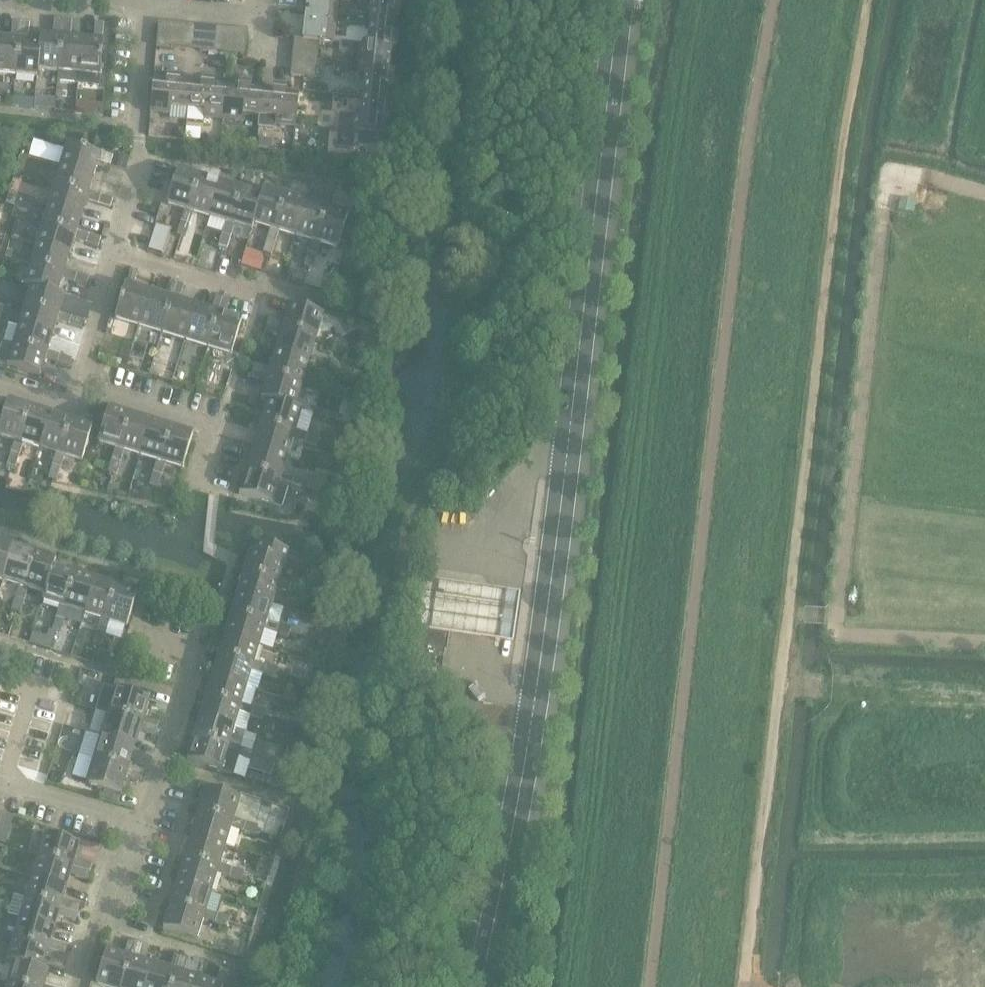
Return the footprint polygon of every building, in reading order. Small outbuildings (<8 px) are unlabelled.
[(336,0),(299,0),(298,12),(306,13),(304,42),(334,44),(338,2),(338,0),(337,0),(336,0)] [(358,4),(367,5),(366,7),(369,10),(372,10),(370,26),(393,28),(395,16),(399,17),(400,5),(396,5),(396,0),(358,0),(358,4)] [(53,38),(41,37),(40,44),(38,71),(58,73),(64,21),(55,20),(53,38)] [(78,84),(79,75),(82,41),(71,40),(73,22),(64,21),(58,73),(58,82),(78,84)] [(0,40),(0,75),(16,76),(21,24),(13,23),(11,41),(0,40)] [(175,24),(160,23),(157,48),(172,49),(175,24)] [(30,25),(21,24),(16,76),(38,78),(38,71),(40,44),(28,43),(30,25)] [(94,42),(82,41),(79,75),(100,77),(104,43),(102,43),(104,25),(95,24),(94,42)] [(190,26),(175,24),(172,49),(187,50),(190,26)] [(393,28),(370,26),(369,41),(366,41),(363,43),(363,46),(340,43),(340,52),(353,54),(352,60),(390,64),(391,51),(396,52),(397,40),(392,39),(393,28)] [(218,29),(203,27),(200,52),(215,53),(218,29)] [(232,30),(218,29),(215,53),(230,55),(232,30)] [(247,32),(232,30),(230,55),(245,56),(247,32)] [(390,64),(352,60),(351,75),(360,76),(359,79),(362,82),(364,82),(363,97),(386,100),(388,88),(392,89),(393,77),(389,76),(390,64)] [(305,69),(293,68),(291,77),(304,78),(305,69)] [(317,71),(305,69),(304,78),(316,79),(317,71)] [(167,84),(154,83),(151,114),(170,116),(171,108),(188,110),(190,87),(179,86),(179,81),(168,80),(167,84)] [(202,88),(190,87),(188,110),(205,112),(204,119),(223,121),(226,90),(213,89),(214,84),(202,83),(202,88)] [(239,91),(226,90),(223,121),(242,123),(243,115),(260,117),(262,94),(251,93),(251,88),(239,87),(239,91)] [(273,95),(262,94),(260,117),(277,119),(276,126),(295,128),(298,97),(285,96),(286,91),(274,90),(273,95)] [(389,123),(390,111),(385,111),(386,100),(363,97),(362,112),(359,112),(356,115),(356,117),(347,116),(345,132),(360,134),(359,146),(382,149),(384,123),(389,123)] [(67,148),(61,168),(94,178),(98,163),(111,167),(113,158),(101,155),(100,158),(67,148)] [(94,178),(61,168),(55,188),(88,198),(89,193),(94,178)] [(168,205),(185,211),(181,223),(190,225),(194,213),(189,212),(200,178),(178,171),(168,205)] [(221,184),(200,178),(189,212),(194,213),(210,218),(221,184)] [(241,191),(221,184),(210,218),(226,223),(223,235),(231,238),(235,226),(231,225),(241,191)] [(88,198),(55,188),(49,207),(82,217),(87,202),(99,206),(101,197),(89,193),(88,198)] [(264,190),(262,197),(255,225),(271,229),(267,242),(276,244),(280,232),(275,231),(286,197),(264,190)] [(262,197),(241,191),(231,225),(235,226),(252,231),(255,225),(262,197)] [(113,201),(101,197),(99,206),(111,209),(113,201)] [(306,203),(286,197),(275,231),(280,232),(296,237),(306,203)] [(327,209),(306,203),(296,237),(312,242),(308,254),(317,257),(321,245),(316,243),(327,209)] [(82,217),(49,207),(43,227),(76,237),(77,233),(82,217)] [(349,216),(327,209),(316,243),(321,245),(338,250),(349,216)] [(190,225),(181,223),(178,235),(186,238),(190,225)] [(76,237),(43,227),(37,246),(70,256),(75,241),(87,245),(89,236),(77,233),(76,237)] [(231,238),(223,235),(219,248),(228,250),(231,238)] [(101,240),(89,236),(87,245),(99,249),(101,240)] [(276,244),(267,242),(263,254),(272,256),(276,244)] [(70,256),(37,246),(31,266),(64,276),(65,272),(70,256)] [(317,257),(308,254),(305,266),(313,269),(317,257)] [(64,276),(31,266),(25,286),(32,288),(58,295),(63,280),(75,284),(77,275),(65,272),(64,276)] [(115,320),(139,327),(150,293),(134,288),(138,273),(131,271),(127,286),(126,286),(115,320)] [(90,279),(77,275),(75,284),(87,288),(90,279)] [(166,298),(150,293),(139,327),(162,334),(177,285),(170,283),(166,298)] [(184,287),(177,285),(162,334),(185,341),(195,307),(179,302),(184,287)] [(58,295),(32,288),(26,308),(59,318),(60,314),(65,297),(58,295)] [(212,312),(195,307),(185,341),(208,348),(223,299),(216,297),(212,312)] [(230,301),(223,299),(208,348),(232,356),(242,322),(225,316),(230,301)] [(269,319),(267,326),(316,341),(324,317),(290,307),(284,324),(269,319)] [(59,318),(26,308),(20,327),(53,337),(57,322),(69,326),(72,317),(60,314),(59,318)] [(84,321),(72,317),(69,326),(82,330),(84,321)] [(48,353),(53,337),(20,327),(10,325),(5,344),(14,347),(47,357),(48,353)] [(316,341),(267,326),(265,333),(280,338),(275,354),(309,364),(316,341)] [(47,357),(14,347),(8,367),(40,378),(46,361),(58,365),(60,356),(48,353),(47,357)] [(255,365),(253,372),(302,387),(309,364),(275,354),(270,370),(255,365)] [(72,360),(60,356),(58,365),(70,369),(72,360)] [(302,387),(253,372),(251,379),(266,384),(261,401),(268,403),(268,402),(295,411),(295,410),(302,387)] [(15,442),(11,454),(20,456),(24,444),(19,443),(30,409),(8,402),(0,429),(0,437),(15,442)] [(295,411),(268,402),(268,403),(261,425),(295,436),(296,432),(302,412),(295,410),(295,411)] [(51,415),(30,409),(19,443),(24,444),(40,449),(51,415)] [(131,416),(109,409),(99,443),(116,449),(112,461),(121,464),(125,452),(120,450),(131,416)] [(71,421),(51,415),(40,449),(56,454),(53,466),(61,469),(65,457),(61,456),(71,421)] [(151,422),(131,416),(120,450),(125,452),(141,456),(151,422)] [(93,428),(71,421),(61,456),(65,457),(82,462),(93,428)] [(172,429),(151,422),(141,456),(157,462),(153,474),(162,476),(166,464),(161,463),(172,429)] [(295,436),(261,425),(254,448),(288,459),(294,440),(306,444),(308,435),(296,432),(295,436)] [(194,435),(172,429),(161,463),(166,464),(183,469),(194,435)] [(320,439),(308,435),(306,444),(318,448),(320,439)] [(288,459),(254,448),(247,471),(281,482),(282,478),(288,459)] [(20,456),(11,454),(8,466),(16,468),(20,456)] [(121,464),(112,461),(108,473),(117,476),(121,464)] [(61,469),(53,466),(49,478),(58,481),(61,469)] [(281,482),(247,471),(239,495),(274,506),(280,486),(292,490),(294,481),(282,478),(281,482)] [(162,476),(153,474),(150,486),(158,488),(162,476)] [(306,485),(294,481),(292,490),(304,494),(306,485)] [(251,553),(245,574),(244,575),(279,585),(280,581),(289,552),(260,543),(257,555),(251,553)] [(0,544),(0,581),(4,582),(14,548),(0,544)] [(35,554),(14,548),(4,582),(20,587),(16,599),(25,602),(29,590),(24,588),(35,554)] [(56,561),(35,554),(24,588),(29,590),(45,595),(54,568),(56,561)] [(75,574),(54,568),(45,595),(43,602),(60,607),(56,619),(65,622),(69,610),(64,608),(75,574)] [(96,580),(75,574),(64,608),(69,610),(85,615),(96,580)] [(279,585),(244,575),(238,595),(272,606),(277,590),(289,593),(292,584),(280,581),(279,585)] [(116,587),(96,580),(85,615),(101,620),(98,632),(106,634),(110,622),(106,621),(116,587)] [(492,592),(422,582),(415,631),(485,641),(511,645),(518,596),(492,592)] [(304,588),(292,584),(289,593),(301,597),(304,588)] [(138,593),(116,587),(106,621),(110,622),(127,628),(138,593)] [(272,606),(238,595),(232,616),(266,627),(267,622),(279,626),(284,610),(272,606)] [(25,602),(16,599),(12,611),(21,614),(25,602)] [(266,627),(232,616),(226,637),(260,647),(265,631),(277,635),(279,626),(267,622),(266,627)] [(65,622),(56,619),(53,631),(61,634),(65,622)] [(292,630),(279,626),(277,635),(289,638),(292,630)] [(106,634),(98,632),(94,644),(103,646),(106,634)] [(447,637),(415,633),(410,668),(442,673),(447,637)] [(260,647),(226,637),(219,657),(253,668),(255,663),(260,647)] [(253,668),(219,657),(213,678),(247,688),(252,672),(264,676),(267,667),(255,663),(253,668)] [(279,671),(267,667),(264,676),(276,680),(279,671)] [(251,707),(256,691),(247,688),(213,678),(207,699),(241,709),(242,705),(251,707)] [(116,691),(108,715),(158,730),(160,723),(145,718),(150,701),(116,691)] [(250,717),(239,713),(241,709),(207,699),(200,719),(245,733),(250,717)] [(252,717),(254,708),(251,707),(242,705),(241,709),(239,713),(250,717),(252,717)] [(266,712),(254,708),(252,717),(264,721),(266,712)] [(158,730),(108,715),(102,738),(136,748),(141,732),(156,737),(158,730)] [(240,749),(245,733),(200,719),(194,740),(228,750),(230,746),(240,749)] [(136,748),(102,738),(95,761),(144,776),(146,769),(131,764),(136,748)] [(228,750),(194,740),(187,762),(222,772),(232,775),(238,758),(227,755),(228,750)] [(239,758),(242,750),(240,749),(230,746),(228,750),(227,755),(238,758),(239,758)] [(254,753),(242,750),(239,758),(251,762),(254,753)] [(251,762),(249,770),(271,777),(275,766),(252,759),(251,762)] [(144,776),(95,761),(87,785),(121,795),(127,778),(142,783),(144,776)] [(206,790),(199,814),(233,824),(234,820),(240,800),(206,790)] [(6,845),(14,818),(0,814),(0,843),(6,845)] [(233,824),(199,814),(192,837),(226,847),(232,829),(244,832),(246,824),(234,820),(233,824)] [(259,827),(246,824),(244,832),(256,836),(259,827)] [(46,836),(39,858),(91,873),(93,865),(76,860),(80,846),(46,836)] [(226,847),(192,837),(185,860),(219,870),(220,866),(226,847)] [(91,873),(39,858),(33,878),(67,889),(71,876),(88,882),(91,873)] [(219,870),(185,860),(178,883),(212,893),(218,875),(230,878),(232,870),(220,866),(219,870)] [(245,873),(232,870),(230,878),(242,882),(245,873)] [(67,889),(33,878),(27,899),(78,915),(81,906),(64,901),(67,889)] [(212,893),(178,883),(171,906),(205,916),(206,912),(212,893)] [(78,915),(27,899),(17,896),(10,917),(21,920),(55,930),(58,918),(76,923),(78,915)] [(205,916),(171,906),(164,930),(198,940),(204,921),(216,924),(218,916),(206,912),(205,916)] [(231,919),(218,916),(216,924),(228,928),(231,919)] [(55,930),(21,920),(14,940),(66,956),(68,948),(51,942),(55,930)] [(66,956),(14,940),(8,962),(15,964),(42,972),(46,959),(63,964),(66,956)] [(101,986),(123,986),(136,944),(129,942),(124,957),(107,952),(97,986),(101,986)] [(136,944),(123,986),(148,986),(154,966),(138,961),(143,946),(136,944)] [(154,966),(148,986),(173,986),(182,958),(175,956),(170,971),(154,966)] [(182,958),(173,986),(198,986),(200,980),(184,975),(188,960),(182,958)] [(15,964),(8,985),(16,986),(46,986),(45,986),(49,974),(42,972),(15,964)] [(200,980),(198,986),(223,986),(227,973),(228,972),(221,970),(216,985),(200,980)] [(223,986),(235,986),(239,977),(227,973),(223,986)]
